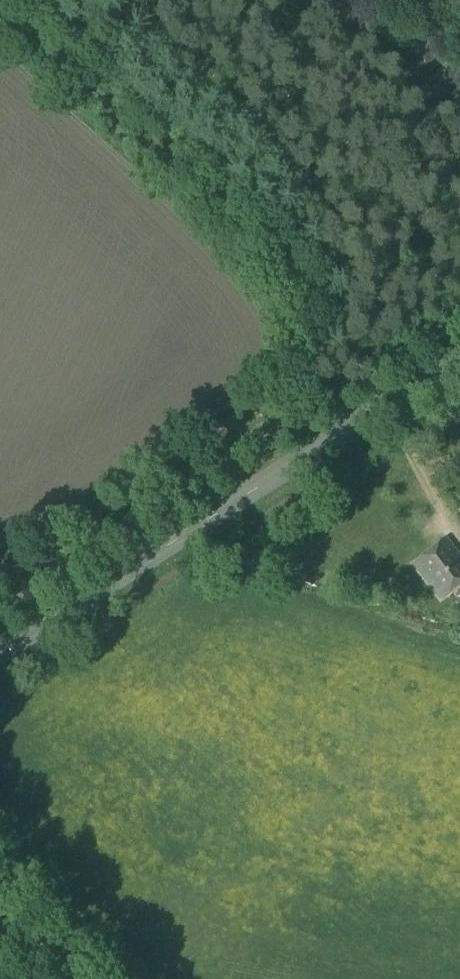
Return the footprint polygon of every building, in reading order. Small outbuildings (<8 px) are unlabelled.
[(459,583),(459,558),(446,540),(413,565),(439,599),(459,583)]
